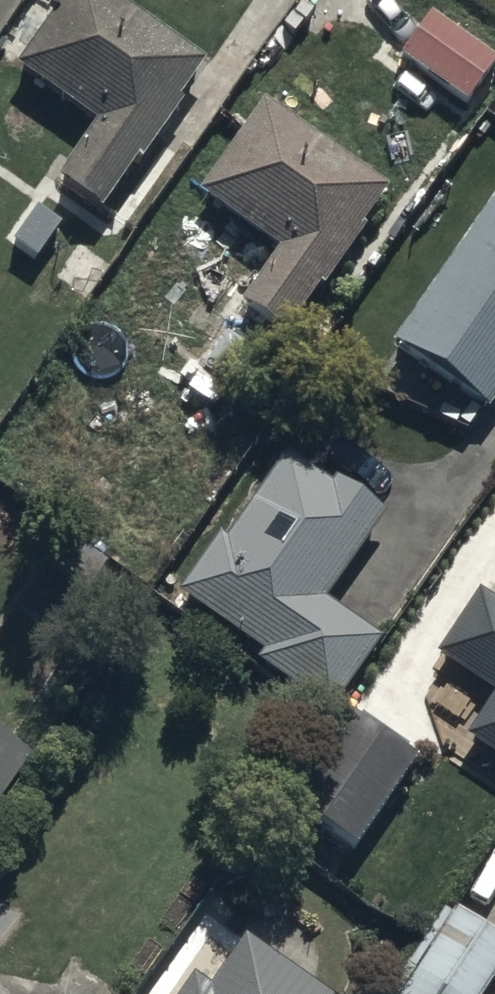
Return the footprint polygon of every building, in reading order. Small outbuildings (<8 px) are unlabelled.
[(115,0),(62,0),(12,73),(94,130),(56,185),(106,219),(144,165),(212,67),(115,0)] [(470,107),(494,71),(494,59),(433,17),(403,61),(470,107)] [(391,194),(263,106),(197,201),(276,255),(237,312),(286,346),(325,289),(391,194)] [(70,322),(120,250),(47,200),(0,268),(0,274),(70,322)] [(492,420),(494,416),(494,202),(494,201),(391,350),(492,420)] [(186,602),(267,659),(260,669),(331,718),(382,644),(328,607),(383,527),(285,459),(186,602)] [(494,702),(494,607),(479,597),(435,661),(460,677),(494,702)] [(469,745),(494,762),(494,708),(469,745)] [(288,813),(357,860),(422,766),(353,719),(288,813)] [(40,763),(0,735),(0,820),(40,763)] [(455,914),(400,993),(489,993),(494,986),(494,942),(455,914)] [(192,993),(323,993),(234,933),(192,993)]
